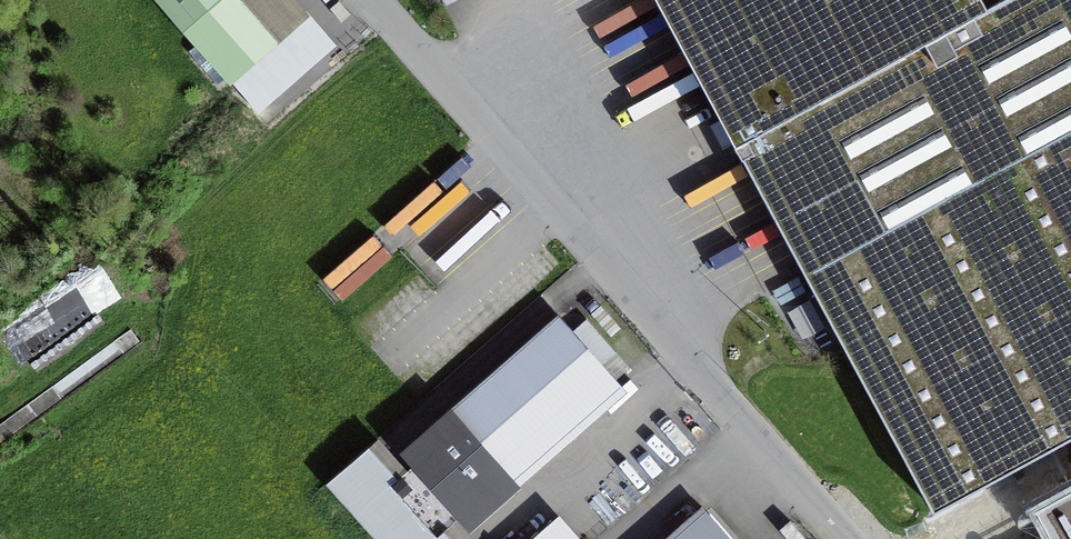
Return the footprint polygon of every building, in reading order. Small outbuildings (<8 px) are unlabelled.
[(234,72),(298,17),(283,0),(172,0),(234,72)] [(700,90),(704,89),(728,134),(740,156),(737,158),(794,265),(798,263),(934,514),(1070,441),(1070,0),(651,0),(700,90)] [(588,319),(573,332),(559,315),(404,450),(470,525),(625,391),(615,379),(629,367),(588,319)] [(131,328),(0,425),(0,444),(67,395),(140,341),(131,328)] [(327,480),(377,538),(464,538),(451,524),(402,467),(376,437),(327,480)] [(526,538),(586,538),(560,509),(526,538)] [(712,511),(681,538),(736,538),(712,511)]
